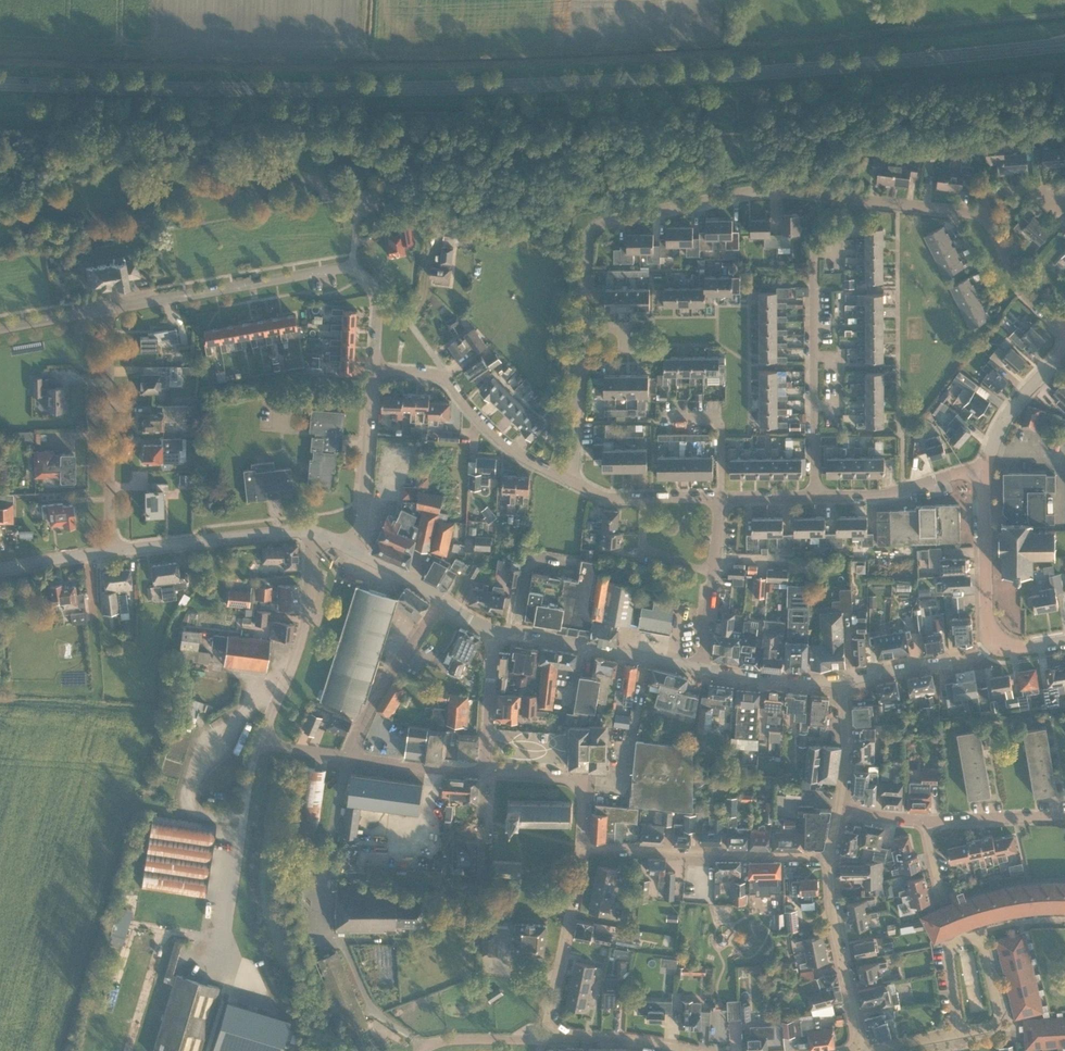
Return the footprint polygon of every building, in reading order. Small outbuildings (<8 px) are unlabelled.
[(1024,128),(1024,133),(1025,148),(1033,148),(1032,128),(1024,128)] [(926,157),(936,159),(938,144),(928,142),(926,157)] [(1013,169),(1028,168),(1026,152),(1004,154),(1003,142),(987,144),(988,162),(999,161),(999,173),(1014,172),(1013,169)] [(1064,163),(1064,146),(1044,148),(1044,145),(1036,146),(1037,161),(1044,161),(1045,165),(1064,163)] [(878,181),(894,183),(897,161),(886,160),(887,155),(875,154),(873,168),(880,169),(878,181)] [(972,190),(975,165),(970,165),(971,158),(962,157),(962,163),(961,171),(941,168),(939,186),(956,188),(956,191),(962,192),(963,189),(972,190)] [(897,161),(894,183),(910,185),(911,174),(918,175),(920,159),(909,158),(908,163),(897,161)] [(373,183),(377,189),(386,183),(382,177),(373,183)] [(390,188),(386,183),(377,189),(381,195),(390,188)] [(394,194),(390,188),(381,195),(384,200),(394,194)] [(394,194),(384,200),(388,206),(397,200),(394,194)] [(397,219),(408,216),(406,210),(395,213),(397,219)] [(785,232),(779,233),(779,246),(779,252),(791,252),(791,230),(801,230),(801,212),(785,212),(785,232)] [(1040,243),(1051,230),(1034,215),(1030,221),(1023,215),(1014,226),(1021,231),(1024,228),(1040,243)] [(779,246),(779,233),(772,233),(771,218),(752,218),(753,234),(765,234),(765,246),(779,246)] [(713,238),(720,238),(720,219),(707,219),(707,234),(700,234),(700,241),(701,248),(714,248),(713,238)] [(733,219),(720,219),(720,238),(727,238),(727,248),(740,248),(740,234),(733,234),(733,219)] [(412,240),(410,229),(409,222),(397,224),(399,234),(388,235),(389,243),(387,243),(390,255),(406,253),(403,242),(412,240)] [(932,248),(950,239),(952,238),(948,231),(946,232),(943,226),(945,225),(945,223),(925,233),(932,248)] [(674,245),(681,245),(681,225),(668,225),(668,241),(661,241),(661,247),(661,254),(674,254),(674,245)] [(694,225),(681,225),(681,245),(687,245),(687,254),(701,254),(701,248),(700,241),(694,241),(694,225)] [(867,240),(884,240),(884,226),(867,226),(867,237),(858,237),(858,242),(867,242),(867,240)] [(445,230),(444,238),(459,240),(460,232),(445,230)] [(634,251),(642,251),(642,232),(628,232),(628,248),(615,248),(615,261),(634,261),(634,251)] [(654,232),(642,232),(642,251),(648,251),(648,261),(661,261),(661,254),(661,247),(654,247),(654,232)] [(939,262),(957,253),(959,252),(955,245),(953,246),(950,239),(932,248),(939,262)] [(884,253),(884,240),(867,240),(867,242),(867,250),(858,250),(858,255),(867,255),(867,253),(884,253)] [(450,283),(452,268),(451,268),(452,263),(453,263),(454,246),(443,245),(441,267),(432,267),(431,276),(436,277),(436,280),(442,281),(442,282),(450,283)] [(885,266),(884,253),(867,253),(867,255),(867,263),(858,263),(858,268),(867,268),(867,266),(885,266)] [(957,253),(939,262),(946,275),(965,265),(962,259),(960,260),(957,253)] [(128,277),(140,275),(137,258),(125,260),(124,256),(112,258),(113,262),(85,267),(88,284),(100,282),(101,287),(110,286),(109,280),(115,279),(116,285),(118,285),(119,289),(128,288),(127,284),(129,283),(128,277)] [(706,293),(719,292),(719,275),(721,275),(721,265),(721,260),(716,260),(716,266),(716,275),(706,275),(706,293)] [(719,275),(719,292),(733,292),(733,291),(741,291),(741,275),(735,275),(735,265),(730,265),(730,275),(721,275),(719,275)] [(885,279),(885,266),(867,266),(867,268),(867,276),(858,276),(858,281),(867,281),(867,279),(885,279)] [(703,286),(695,286),(692,286),(692,304),(706,304),(706,293),(706,275),(706,271),(701,271),(701,280),(703,280),(703,286)] [(690,286),(681,286),(679,286),(679,304),(692,304),(692,286),(695,286),(695,276),(690,276),(690,286)] [(958,299),(975,290),(977,289),(974,282),(972,283),(969,276),(951,285),(958,299)] [(679,286),(681,286),(681,277),(676,277),(676,286),(665,286),(665,304),(679,304),(679,286)] [(846,278),(846,286),(855,286),(855,278),(846,278)] [(640,288),(640,308),(651,308),(651,287),(640,288)] [(607,309),(618,309),(618,288),(606,288),(607,309)] [(618,309),(629,309),(629,288),(618,288),(618,309)] [(640,288),(629,288),(629,309),(640,308),(640,288)] [(788,299),(791,299),(791,290),(761,290),(761,303),(778,304),(778,306),(788,306),(788,302),(788,299)] [(964,312),(982,303),(984,303),(981,296),(979,297),(975,290),(958,299),(964,312)] [(867,306),(885,306),(885,292),(867,292),(867,302),(858,302),(858,308),(867,308),(867,306)] [(761,303),(761,317),(778,317),(778,319),(788,319),(788,314),(778,314),(778,306),(778,304),(761,303)] [(982,303),(964,312),(971,326),(991,316),(988,310),(986,311),(982,303)] [(857,316),(857,321),(867,321),(867,319),(885,319),(885,306),(867,306),(867,308),(867,316),(857,316)] [(342,313),(341,323),(341,324),(355,325),(355,309),(342,309),(342,307),(331,307),(331,312),(342,313)] [(281,330),(278,330),(280,341),(286,340),(284,329),(296,327),(293,314),(278,317),(281,330)] [(451,327),(462,320),(458,314),(447,322),(451,327)] [(278,317),(264,319),(266,332),(264,332),(266,343),(271,342),(269,332),(278,330),(281,330),(278,317)] [(778,317),(761,317),(761,331),(778,331),(778,333),(788,333),(788,327),(778,328),(778,319),(778,317)] [(250,335),(248,335),(250,346),(256,345),(254,334),(264,332),(266,332),(264,319),(248,322),(250,335)] [(867,329),(857,329),(858,334),(867,334),(867,332),(884,332),(885,319),(867,319),(867,321),(867,329)] [(248,322),(233,325),(235,337),(233,338),(235,348),(241,347),(239,337),(248,335),(250,335),(248,322)] [(341,328),(341,338),(341,340),(354,340),(355,325),(341,324),(341,323),(331,322),(331,328),(341,328)] [(1035,349),(1045,338),(1032,324),(1026,331),(1019,324),(1010,334),(1019,342),(1023,337),(1035,349)] [(233,325),(218,327),(220,340),(218,340),(220,351),(226,350),(224,339),(233,338),(235,337),(233,325)] [(477,350),(487,343),(475,326),(465,333),(467,336),(463,338),(461,335),(450,343),(458,355),(473,345),(477,350)] [(140,335),(141,348),(158,348),(158,340),(169,338),(169,342),(179,340),(176,327),(148,332),(149,335),(140,335)] [(209,342),(218,340),(220,340),(218,327),(202,330),(205,343),(203,344),(205,354),(211,353),(209,342)] [(761,331),(761,344),(778,344),(778,346),(788,346),(788,341),(778,341),(778,333),(778,331),(761,331)] [(884,345),(884,332),(867,332),(867,334),(867,342),(858,342),(858,347),(867,347),(867,345),(884,345)] [(341,344),(340,353),(340,355),(353,355),(354,340),(341,340),(341,338),(330,337),(330,343),(341,344)] [(992,344),(988,340),(984,345),(989,349),(992,344)] [(778,355),(778,346),(778,344),(761,344),(760,358),(777,358),(777,360),(788,360),(788,354),(778,355)] [(884,358),(884,345),(867,345),(867,347),(867,355),(857,354),(857,360),(867,360),(867,358),(884,358)] [(999,345),(991,354),(1002,363),(1005,360),(1016,370),(1026,358),(1012,346),(1006,352),(999,345)] [(353,371),(353,355),(340,355),(340,353),(330,352),(329,359),(340,359),(339,370),(353,371)] [(485,370),(490,367),(491,368),(502,360),(496,352),(486,359),(484,355),(479,359),(477,356),(465,365),(473,377),(485,369),(485,370)] [(997,369),(1002,363),(991,354),(990,355),(992,356),(988,361),(987,362),(983,367),(988,372),(984,377),(999,389),(1008,378),(997,369)] [(679,373),(679,356),(665,356),(665,373),(663,373),(664,383),(668,383),(668,373),(677,373),(679,373)] [(692,356),(679,356),(679,373),(677,373),(677,383),(682,383),(682,373),(690,373),(690,383),(690,373),(692,373),(692,356)] [(704,383),(704,373),(706,373),(706,356),(692,356),(692,373),(690,373),(690,383),(695,383),(695,373),(704,373),(704,383)] [(719,356),(706,356),(706,373),(704,373),(704,383),(709,383),(709,373),(720,373),(720,382),(726,382),(726,363),(720,363),(719,356)] [(512,367),(507,362),(502,367),(507,372),(512,367)] [(169,378),(177,378),(177,365),(160,365),(160,373),(141,373),(141,392),(160,392),(160,385),(169,385),(169,378)] [(227,380),(225,369),(215,371),(217,381),(227,380)] [(760,369),(760,382),(778,382),(778,385),(788,384),(788,380),(778,380),(778,369),(760,369)] [(981,415),(991,400),(977,390),(981,385),(961,370),(954,379),(963,386),(963,385),(966,387),(958,397),(967,403),(966,404),(981,415)] [(859,386),(867,387),(867,385),(884,385),(884,371),(867,371),(867,382),(858,382),(859,386)] [(521,382),(525,378),(520,374),(516,378),(521,382)] [(605,395),(616,395),(616,374),(605,374),(605,395)] [(627,374),(616,374),(616,395),(627,395),(627,374)] [(627,395),(638,395),(638,374),(627,374),(627,395)] [(649,374),(638,374),(638,395),(649,395),(649,374)] [(47,411),(66,410),(65,400),(64,400),(63,386),(55,386),(55,379),(42,379),(42,376),(32,376),(32,395),(42,394),(42,387),(46,387),(47,411)] [(491,397),(503,385),(494,376),(481,390),(491,399),(492,398),(491,397)] [(524,388),(528,383),(525,380),(520,385),(523,388),(523,387),(524,388)] [(1064,380),(1055,390),(1061,396),(1056,401),(1064,410),(1064,380)] [(778,382),(760,382),(760,396),(778,396),(778,398),(788,398),(788,393),(778,393),(778,385),(778,382)] [(491,397),(492,398),(500,405),(511,392),(503,385),(491,397)] [(884,398),(884,385),(867,385),(867,387),(867,395),(857,395),(857,400),(867,400),(867,398),(884,398)] [(538,393),(532,388),(528,392),(534,397),(538,393)] [(944,390),(939,397),(945,401),(950,394),(944,390)] [(404,392),(404,396),(404,409),(412,409),(411,421),(416,421),(417,409),(417,392),(404,392)] [(431,393),(417,392),(417,409),(425,410),(425,421),(429,421),(429,417),(430,401),(431,393)] [(508,413),(520,400),(511,392),(500,405),(508,413)] [(545,399),(541,394),(535,399),(539,404),(545,399)] [(404,396),(383,395),(383,410),(393,411),(393,417),(403,418),(404,409),(404,396)] [(778,406),(778,398),(778,396),(760,396),(760,409),(778,409),(778,411),(788,411),(788,406),(778,406)] [(857,413),(867,413),(867,411),(884,411),(884,398),(867,398),(867,400),(867,408),(857,408),(857,413)] [(944,402),(939,398),(930,410),(936,414),(944,402)] [(528,408),(520,400),(508,413),(516,420),(528,408)] [(429,417),(429,421),(429,423),(439,424),(439,417),(450,417),(451,402),(430,401),(429,417)] [(163,428),(163,419),(178,419),(178,417),(187,417),(187,414),(192,414),(192,406),(187,406),(187,404),(163,404),(163,409),(157,409),(157,412),(146,412),(146,417),(143,417),(143,419),(140,421),(140,424),(143,426),(143,428),(163,428)] [(552,407),(548,404),(543,409),(547,413),(552,407)] [(1040,429),(1045,415),(1047,410),(1028,405),(1021,425),(1033,428),(1034,427),(1040,429)] [(309,431),(317,431),(339,433),(342,434),(344,411),(310,408),(309,431)] [(528,408),(516,420),(524,428),(523,429),(524,428),(536,416),(528,408)] [(616,419),(616,418),(616,408),(605,408),(605,415),(610,415),(610,419),(616,419)] [(626,415),(627,415),(627,408),(616,408),(616,418),(626,418),(626,415)] [(778,409),(760,409),(760,423),(777,423),(777,425),(788,425),(788,420),(778,420),(778,411),(778,409)] [(884,424),(884,411),(867,411),(867,413),(867,421),(858,421),(858,426),(867,426),(867,424),(884,424)] [(960,443),(961,442),(971,430),(964,424),(967,419),(958,412),(955,416),(949,422),(947,421),(942,427),(946,431),(950,435),(951,436),(959,442),(960,443)] [(545,424),(536,416),(524,428),(523,429),(533,438),(545,424)] [(926,417),(918,430),(925,434),(933,422),(926,417)] [(627,429),(625,429),(625,435),(636,435),(636,428),(636,423),(627,423),(627,429)] [(39,430),(11,430),(11,442),(39,442),(39,430)] [(460,440),(460,431),(450,430),(449,440),(460,440)] [(338,450),(339,433),(317,431),(317,436),(311,435),(310,448),(335,450),(338,450)] [(946,452),(943,442),(942,441),(940,435),(925,440),(930,457),(946,452)] [(143,461),(180,461),(180,448),(183,448),(182,436),(162,436),(162,444),(144,444),(144,450),(142,451),(142,453),(141,454),(141,458),(143,460),(143,461)] [(868,445),(868,455),(870,455),(870,474),(884,474),(884,455),(874,455),(874,453),(875,453),(875,445),(877,445),(877,439),(873,439),(873,445),(868,445)] [(614,469),(614,448),(604,448),(604,442),(594,442),(594,457),(603,457),(603,469),(614,469)] [(842,455),(840,455),(831,455),(831,453),(833,453),(833,445),(825,445),(826,456),(828,456),(828,474),(842,474),(842,455)] [(840,445),(840,455),(842,455),(842,474),(856,474),(856,455),(854,455),(845,455),(845,452),(847,452),(847,445),(840,445)] [(856,474),(870,474),(870,455),(868,455),(859,455),(859,453),(861,453),(861,445),(854,445),(854,455),(856,455),(856,474)] [(745,456),(743,456),(735,456),(734,453),(737,453),(737,446),(729,447),(730,458),(731,458),(731,475),(745,475),(745,456)] [(743,446),(743,456),(745,456),(745,475),(760,475),(759,456),(758,456),(749,456),(749,453),(750,453),(750,446),(743,446)] [(757,446),(758,456),(759,456),(760,475),(774,475),(774,456),(772,456),(762,456),(762,453),(764,453),(764,446),(757,446)] [(774,475),(788,475),(787,456),(786,456),(777,456),(777,453),(779,453),(779,446),(772,446),(772,456),(774,456),(774,475)] [(787,456),(788,475),(802,475),(802,456),(791,456),(791,453),(793,453),(793,446),(786,446),(786,456),(787,456)] [(335,450),(310,448),(310,449),(312,449),(312,458),(309,458),(307,482),(329,484),(331,467),(334,467),(335,450)] [(625,448),(614,448),(614,469),(625,469),(625,448)] [(625,448),(625,469),(636,469),(636,448),(625,448)] [(647,448),(636,448),(636,469),(647,469),(647,448)] [(66,483),(74,483),(73,452),(59,452),(59,454),(53,454),(53,449),(34,449),(34,475),(46,475),(46,473),(58,473),(58,477),(66,477),(66,483)] [(669,476),(669,455),(658,455),(658,476),(669,476)] [(669,476),(680,476),(680,455),(669,455),(669,476)] [(691,455),(680,455),(680,476),(691,476),(691,455)] [(702,455),(691,455),(691,476),(702,476),(702,455)] [(702,455),(702,476),(713,476),(713,455),(702,455)] [(478,456),(477,472),(470,471),(470,487),(482,488),(482,483),(490,483),(490,476),(495,476),(496,471),(497,457),(478,456)] [(267,497),(267,495),(280,493),(280,488),(293,486),(291,466),(275,468),(274,460),(251,462),(252,467),(243,468),(247,499),(267,497)] [(417,463),(417,486),(429,486),(429,463),(417,463)] [(1009,516),(1009,522),(1036,523),(1055,523),(1055,513),(1046,513),(1045,490),(1055,490),(1055,474),(1046,474),(1046,472),(1037,472),(1006,472),(1006,503),(1004,506),(1004,511),(1009,516)] [(187,473),(179,473),(178,482),(187,482),(187,473)] [(505,473),(503,490),(512,490),(512,495),(511,502),(510,502),(511,502),(514,503),(515,502),(516,502),(517,496),(517,491),(518,474),(505,473)] [(532,475),(518,474),(517,491),(525,491),(524,503),(529,503),(532,475)] [(146,510),(146,512),(148,512),(148,516),(156,516),(156,512),(164,512),(164,490),(168,490),(168,481),(152,482),(152,489),(146,489),(146,499),(143,499),(143,510),(146,510)] [(415,497),(415,485),(403,485),(403,497),(415,497)] [(424,508),(420,524),(415,546),(447,554),(455,521),(448,520),(450,512),(441,510),(444,494),(419,488),(418,506),(424,508)] [(411,565),(415,546),(420,524),(414,522),(417,513),(416,513),(417,500),(402,500),(403,507),(399,517),(389,513),(374,548),(411,565)] [(13,501),(0,501),(0,522),(14,522),(13,501)] [(73,511),(75,509),(74,506),(72,504),(72,502),(62,503),(62,501),(42,504),(43,516),(49,515),(50,523),(63,522),(63,525),(74,524),(73,511)] [(878,542),(891,542),(960,541),(960,503),(916,504),(916,508),(890,509),(890,520),(877,520),(878,542)] [(494,513),(488,505),(482,509),(489,518),(494,513)] [(602,529),(605,530),(618,530),(620,510),(604,508),(603,519),(596,519),(596,524),(603,524),(602,529)] [(843,532),(852,532),(852,515),(837,515),(837,532),(831,532),(831,545),(843,545),(843,532)] [(867,515),(852,515),(852,532),(862,532),(862,544),(873,544),(873,531),(867,531),(867,515)] [(768,533),(767,516),(753,516),(753,533),(747,533),(747,546),(759,546),(759,533),(768,533)] [(783,516),(767,516),(768,533),(778,533),(778,545),(789,545),(789,533),(783,533),(783,516)] [(795,533),(789,533),(789,545),(801,545),(800,533),(810,533),(810,516),(794,516),(795,533)] [(825,516),(810,516),(810,533),(820,533),(820,545),(831,545),(831,532),(825,532),(825,516)] [(1036,523),(1009,522),(1003,522),(1003,531),(1001,531),(1001,535),(999,535),(999,550),(1001,550),(1000,555),(1003,555),(1003,573),(1015,573),(1015,576),(1023,576),(1023,573),(1033,573),(1033,556),(1055,556),(1055,529),(1033,529),(1033,525),(1036,525),(1036,523)] [(622,531),(618,530),(605,530),(604,537),(602,537),(601,543),(604,543),(604,547),(612,548),(613,544),(621,544),(622,531)] [(491,549),(492,536),(476,535),(476,548),(491,549)] [(474,550),(474,538),(466,537),(466,550),(474,550)] [(461,543),(454,541),(452,549),(459,550),(461,543)] [(284,567),(298,567),(297,543),(284,543),(284,546),(263,547),(263,562),(284,561),(284,567)] [(966,566),(968,564),(968,560),(966,557),(951,558),(951,556),(943,557),(942,546),(929,547),(929,548),(917,548),(918,556),(929,556),(930,565),(941,564),(941,572),(966,570),(966,566)] [(585,557),(601,559),(602,554),(593,553),(594,548),(586,547),(585,557)] [(440,584),(440,582),(450,565),(452,561),(435,553),(423,575),(440,584)] [(811,558),(803,558),(803,557),(790,557),(789,569),(803,570),(803,569),(811,569),(811,558)] [(451,566),(450,565),(440,582),(442,587),(445,588),(449,587),(460,568),(465,571),(469,563),(458,558),(457,560),(455,559),(451,566)] [(525,618),(557,623),(555,630),(579,634),(579,630),(589,631),(589,632),(590,633),(592,625),(593,625),(594,618),(595,616),(592,615),(593,610),(592,610),(594,597),(592,597),(598,560),(582,558),(579,579),(533,571),(525,618)] [(164,599),(172,597),(177,597),(175,588),(187,586),(186,581),(188,580),(187,571),(179,572),(177,561),(152,564),(155,585),(162,584),(164,599)] [(518,586),(521,563),(511,561),(511,567),(509,566),(507,584),(518,586)] [(729,577),(735,577),(735,585),(741,585),(741,577),(745,577),(746,562),(734,562),(734,566),(729,566),(729,577)] [(481,567),(475,564),(469,573),(475,577),(481,567)] [(129,567),(116,569),(118,590),(120,590),(120,593),(118,594),(120,607),(128,606),(126,589),(132,588),(129,567)] [(768,580),(788,581),(789,568),(768,567),(768,580)] [(115,591),(118,590),(116,569),(103,571),(106,591),(101,592),(103,613),(118,611),(115,591)] [(599,571),(594,597),(592,610),(593,610),(592,615),(595,616),(594,618),(620,623),(631,624),(631,622),(640,623),(639,626),(671,632),(675,604),(655,601),(653,607),(634,604),(637,585),(622,582),(623,572),(611,570),(611,573),(599,571)] [(970,586),(969,573),(942,575),(942,580),(936,581),(937,589),(970,586)] [(1056,592),(1063,590),(1060,573),(1050,574),(1052,587),(1039,589),(1039,593),(1027,595),(1029,603),(1033,603),(1034,610),(1036,609),(1036,611),(1044,610),(1044,608),(1058,605),(1056,592)] [(757,576),(756,596),(765,596),(766,577),(757,576)] [(472,587),(470,603),(490,606),(491,606),(493,593),(494,590),(491,590),(489,590),(490,583),(484,582),(483,589),(472,587)] [(63,606),(84,603),(83,591),(76,592),(75,584),(61,586),(60,583),(50,584),(51,594),(45,595),(47,605),(54,604),(54,606),(63,605),(63,606)] [(787,605),(789,605),(789,639),(787,639),(786,665),(808,666),(809,640),(808,640),(809,606),(810,584),(789,583),(788,583),(787,605)] [(277,584),(277,597),(284,597),(284,598),(298,599),(298,584),(277,584)] [(361,710),(364,700),(367,701),(393,616),(396,607),(397,605),(417,619),(430,601),(407,584),(398,596),(357,584),(341,636),(336,635),(333,644),(338,645),(321,698),(361,710)] [(149,586),(151,598),(159,597),(157,585),(149,586)] [(272,598),(272,585),(257,585),(257,598),(272,598)] [(490,606),(489,610),(503,612),(504,604),(509,605),(510,596),(505,595),(506,592),(504,592),(505,587),(495,585),(494,590),(493,593),(491,606),(490,606)] [(810,642),(810,647),(811,666),(847,664),(843,609),(842,609),(842,605),(853,605),(852,586),(840,587),(841,599),(832,599),(833,610),(829,610),(829,605),(822,605),(822,611),(821,611),(823,641),(810,642)] [(227,604),(249,606),(251,590),(229,588),(227,604)] [(189,597),(183,593),(177,602),(183,606),(189,597)] [(965,610),(963,594),(952,595),(953,611),(965,610)] [(298,609),(298,599),(284,598),(284,597),(277,597),(277,609),(298,609)] [(254,615),(254,607),(245,606),(244,614),(254,615)] [(923,630),(922,612),(921,612),(921,608),(914,609),(915,613),(914,613),(916,631),(923,630)] [(266,624),(268,610),(257,609),(255,623),(266,624)] [(852,663),(859,663),(866,662),(866,638),(865,631),(867,631),(866,609),(857,609),(859,636),(852,636),(852,641),(852,663)] [(86,610),(70,612),(72,623),(87,621),(86,610)] [(714,657),(725,658),(730,611),(723,611),(722,631),(718,630),(718,633),(716,632),(714,657)] [(736,612),(730,611),(725,658),(740,659),(742,635),(741,635),(742,629),(734,628),(736,612)] [(251,617),(243,616),(242,623),(251,624),(251,617)] [(969,645),(973,641),(971,616),(958,617),(950,618),(951,631),(952,631),(953,642),(961,642),(961,643),(964,646),(969,645)] [(766,617),(763,640),(759,640),(759,644),(765,645),(763,666),(782,669),(784,656),(785,646),(784,645),(787,620),(766,617)] [(945,649),(942,632),(939,617),(932,618),(935,633),(921,635),(924,653),(945,649)] [(617,642),(620,623),(594,618),(593,625),(592,625),(590,633),(590,637),(591,639),(599,640),(599,641),(607,642),(607,641),(617,642)] [(294,622),(273,619),(270,636),(292,639),(294,622)] [(761,667),(762,649),(756,648),(758,625),(752,624),(752,619),(745,619),(744,627),(745,627),(745,629),(744,629),(742,646),(741,663),(761,667)] [(460,627),(450,650),(448,650),(444,660),(452,663),(449,670),(460,675),(467,658),(470,659),(480,635),(460,627)] [(179,658),(209,662),(210,651),(198,649),(200,630),(183,628),(179,658)] [(893,655),(908,652),(906,637),(911,636),(910,630),(905,630),(890,633),(893,655)] [(227,634),(227,635),(213,633),(211,647),(225,649),(223,665),(266,670),(270,640),(227,634)] [(876,642),(878,657),(893,655),(890,633),(875,635),(870,636),(871,643),(876,642)] [(516,681),(522,682),(527,647),(515,645),(511,670),(518,671),(516,681)] [(539,649),(527,647),(522,682),(526,683),(528,672),(536,673),(539,649)] [(552,707),(557,677),(571,679),(573,667),(575,667),(577,652),(543,647),(541,661),(545,662),(538,705),(552,707)] [(505,690),(510,653),(500,651),(497,674),(502,675),(500,689),(505,690)] [(615,674),(618,660),(605,658),(605,657),(596,655),(593,675),(582,673),(573,720),(586,722),(589,708),(596,710),(598,699),(605,700),(609,679),(611,680),(613,673),(615,674)] [(624,703),(632,704),(638,665),(625,664),(621,690),(625,691),(624,703)] [(1058,683),(1064,682),(1062,664),(1046,667),(1050,689),(1044,690),(1047,706),(1060,703),(1059,693),(1058,683)] [(649,688),(658,691),(658,692),(656,702),(696,713),(700,693),(686,690),(689,676),(654,667),(650,682),(649,688)] [(1018,695),(1019,703),(1020,703),(1021,708),(1028,706),(1026,694),(1032,693),(1031,691),(1040,690),(1036,667),(1019,670),(1022,688),(1023,687),(1024,694),(1018,695)] [(926,693),(927,693),(927,692),(936,691),(932,673),(908,678),(911,695),(922,693),(924,693),(925,693),(926,693)] [(1007,705),(1019,703),(1018,695),(1014,696),(1010,673),(991,676),(993,690),(1006,688),(1007,697),(1006,697),(1007,705)] [(897,679),(877,683),(881,701),(900,697),(897,679)] [(978,686),(976,679),(946,683),(947,686),(947,689),(948,696),(946,697),(947,704),(963,702),(962,696),(968,695),(970,710),(981,708),(980,700),(990,698),(988,685),(982,687),(981,685),(978,686)] [(390,716),(406,689),(393,682),(377,708),(390,716)] [(521,690),(522,683),(509,682),(508,689),(521,690)] [(734,699),(732,698),(734,686),(711,683),(709,695),(702,695),(699,728),(711,729),(713,713),(720,714),(720,707),(726,707),(726,703),(733,704),(734,699)] [(533,692),(533,685),(522,684),(522,691),(533,692)] [(469,694),(448,692),(448,689),(434,686),(431,696),(450,700),(448,722),(458,723),(458,725),(465,725),(465,728),(480,730),(483,699),(469,697),(469,694)] [(779,722),(779,715),(778,715),(779,708),(783,709),(785,689),(766,688),(764,706),(774,707),(774,714),(768,713),(768,721),(779,722)] [(730,772),(742,771),(758,770),(759,763),(738,762),(739,747),(759,748),(759,737),(757,737),(760,690),(738,689),(737,702),(738,702),(736,736),(732,736),(730,766),(730,772)] [(538,714),(538,707),(539,694),(500,692),(499,707),(496,707),(495,718),(509,719),(509,720),(517,720),(517,719),(519,719),(519,712),(538,714)] [(808,730),(808,725),(810,710),(806,710),(808,693),(787,692),(786,710),(796,711),(795,717),(801,717),(801,729),(808,730)] [(811,694),(810,710),(808,725),(818,726),(818,723),(820,723),(820,728),(826,729),(826,724),(828,724),(830,696),(811,694)] [(197,707),(199,700),(187,695),(184,702),(197,707)] [(1000,710),(998,699),(990,701),(992,711),(1000,710)] [(857,722),(859,722),(872,721),(871,712),(883,712),(882,703),(873,704),(873,702),(869,703),(869,704),(853,705),(855,720),(857,722)] [(457,756),(459,733),(459,729),(448,728),(448,729),(444,728),(447,707),(434,706),(432,727),(410,724),(405,757),(441,762),(447,755),(456,756),(457,756)] [(614,711),(614,708),(613,712),(603,711),(601,723),(591,723),(591,725),(571,724),(570,766),(590,766),(590,768),(606,769),(607,724),(614,724),(614,711)] [(323,717),(312,712),(304,730),(315,735),(323,717)] [(347,733),(353,720),(333,712),(328,725),(347,733)] [(782,726),(770,725),(769,740),(780,741),(782,726)] [(1024,729),(1027,745),(1049,742),(1047,725),(1024,729)] [(856,739),(855,761),(864,761),(864,765),(874,765),(874,760),(875,760),(875,739),(875,727),(864,727),(864,730),(861,730),(861,736),(864,736),(864,739),(856,739)] [(961,748),(983,744),(981,727),(958,731),(961,748)] [(808,732),(799,731),(799,745),(807,745),(808,732)] [(480,734),(459,733),(457,756),(478,758),(480,734)] [(916,738),(907,738),(907,746),(913,747),(916,743),(916,738)] [(693,746),(637,739),(630,803),(693,810),(693,746)] [(1052,758),(1049,742),(1027,745),(1029,762),(1052,758)] [(390,743),(389,754),(403,756),(404,745),(390,743)] [(838,782),(842,746),(823,744),(822,745),(810,745),(806,778),(838,782)] [(986,760),(983,744),(961,748),(963,764),(986,760)] [(1032,778),(1055,774),(1052,758),(1029,762),(1032,778)] [(989,777),(986,760),(963,764),(966,781),(989,777)] [(327,769),(303,765),(292,839),(316,843),(327,769)] [(922,766),(922,782),(932,782),(937,783),(938,766),(922,766)] [(879,781),(879,770),(855,768),(853,791),(857,795),(863,796),(863,801),(875,802),(877,781),(879,781)] [(362,805),(401,811),(420,813),(424,783),(352,773),(348,803),(346,802),(344,812),(347,813),(344,835),(358,837),(362,805)] [(1058,791),(1055,774),(1032,778),(1035,795),(1058,791)] [(444,777),(444,787),(479,789),(480,777),(466,776),(466,778),(444,777)] [(989,777),(966,781),(969,797),(992,793),(989,777)] [(904,783),(879,781),(878,793),(884,793),(883,806),(902,807),(904,783)] [(931,791),(932,782),(922,782),(911,782),(910,790),(909,810),(929,811),(929,804),(932,804),(932,791),(931,791)] [(786,796),(802,798),(803,787),(788,786),(786,796)] [(478,802),(479,789),(444,787),(443,794),(464,795),(464,801),(478,802)] [(752,792),(742,792),(742,800),(752,800),(752,792)] [(736,795),(728,795),(728,814),(736,814),(736,795)] [(509,822),(572,822),(572,800),(508,800),(509,822)] [(696,813),(696,829),(696,823),(704,824),(705,802),(696,802),(696,813)] [(452,818),(453,804),(447,803),(445,818),(452,818)] [(638,821),(639,806),(597,803),(596,811),(593,811),(591,838),(615,840),(615,836),(632,838),(632,830),(625,829),(626,820),(638,821)] [(804,814),(804,831),(804,845),(822,846),(824,844),(831,807),(821,807),(821,808),(814,808),(814,803),(798,803),(798,814),(804,814)] [(643,821),(641,842),(664,843),(665,823),(672,824),(673,810),(664,809),(663,823),(643,821)] [(722,842),(723,816),(722,816),(722,810),(710,810),(709,822),(714,822),(714,829),(701,829),(701,842),(722,842)] [(692,829),(696,829),(696,813),(684,812),(684,822),(674,822),(674,844),(691,845),(692,829)] [(738,814),(729,814),(729,825),(728,846),(748,847),(748,825),(736,825),(736,823),(738,823),(738,814)] [(206,896),(218,825),(154,815),(143,886),(206,896)] [(762,824),(759,824),(759,828),(752,827),(751,847),(770,848),(771,828),(765,828),(766,823),(762,823),(762,824)] [(885,827),(865,823),(860,844),(875,847),(873,858),(886,860),(888,847),(881,846),(885,827)] [(857,854),(862,825),(855,824),(854,830),(846,829),(842,851),(857,854)] [(804,849),(804,845),(804,831),(773,830),(773,848),(804,849)] [(895,859),(901,858),(914,854),(909,834),(894,837),(896,848),(892,849),(895,859)] [(999,861),(997,854),(994,839),(993,834),(980,837),(984,853),(991,852),(994,863),(999,861)] [(997,854),(1001,853),(1003,859),(1008,858),(1007,852),(1018,850),(1014,834),(994,839),(997,854)] [(967,840),(968,843),(971,856),(979,855),(982,871),(987,870),(984,853),(980,837),(967,840)] [(478,872),(478,840),(459,840),(458,865),(466,865),(466,872),(478,872)] [(971,858),(971,856),(968,843),(948,847),(951,862),(962,860),(963,866),(968,865),(967,859),(971,858)] [(291,863),(307,865),(308,853),(293,851),(291,863)] [(918,853),(914,854),(901,858),(903,865),(892,868),(893,873),(921,867),(918,853)] [(661,870),(660,878),(659,878),(659,885),(667,885),(666,897),(674,897),(676,871),(665,870),(666,858),(649,857),(648,869),(661,870)] [(521,875),(522,860),(494,859),(493,862),(488,862),(487,873),(507,874),(507,877),(511,877),(512,875),(521,875)] [(741,875),(741,860),(716,860),(716,880),(730,879),(730,875),(741,875)] [(772,860),(747,860),(748,884),(748,890),(779,890),(778,860),(772,860)] [(842,863),(841,876),(866,876),(866,887),(885,886),(884,861),(865,861),(865,863),(842,863)] [(595,880),(616,884),(618,884),(619,877),(618,876),(619,868),(598,864),(595,880)] [(211,886),(220,887),(222,875),(213,874),(211,886)] [(900,894),(905,893),(928,887),(925,874),(908,878),(910,887),(899,889),(900,894)] [(819,891),(819,877),(801,878),(801,879),(793,879),(794,893),(798,893),(798,896),(802,900),(813,899),(813,891),(819,891)] [(638,900),(649,900),(650,879),(640,878),(638,900)] [(595,880),(592,895),(613,899),(615,899),(616,892),(615,891),(616,884),(595,880)] [(746,893),(746,880),(735,880),(736,893),(746,893)] [(1054,885),(1056,908),(1064,908),(1064,884),(1055,884),(1054,885)] [(1037,885),(1021,887),(1024,910),(1040,909),(1037,885)] [(1037,885),(1040,909),(1055,908),(1056,908),(1054,885),(1037,885)] [(931,900),(928,887),(905,893),(906,900),(904,901),(899,902),(901,913),(915,909),(915,908),(914,904),(931,900)] [(1007,913),(1024,910),(1021,887),(1005,890),(1007,913)] [(395,888),(336,888),(336,931),(396,931),(395,923),(422,923),(422,897),(395,897),(395,888)] [(886,889),(888,896),(895,894),(893,888),(886,889)] [(965,926),(975,922),(973,899),(968,900),(964,888),(954,892),(958,903),(955,905),(963,926),(965,926)] [(1005,890),(989,894),(991,917),(994,916),(1007,913),(1005,890)] [(979,921),(991,917),(989,894),(973,899),(975,922),(979,921)] [(611,906),(613,899),(592,895),(589,910),(612,914),(613,907),(611,906)] [(848,902),(850,915),(867,912),(865,904),(876,902),(875,897),(848,902)] [(785,910),(785,914),(787,929),(799,928),(797,909),(796,909),(791,902),(786,903),(786,910),(785,910)] [(948,908),(941,911),(951,932),(958,928),(963,926),(955,905),(948,908)] [(878,910),(867,912),(850,915),(853,928),(869,925),(868,917),(879,915),(878,910)] [(936,939),(951,932),(941,911),(925,919),(935,939),(936,939)] [(678,913),(667,912),(667,920),(678,920),(678,913)] [(784,927),(784,914),(775,914),(776,927),(784,927)] [(591,940),(591,938),(611,942),(612,934),(593,930),(594,924),(578,920),(575,937),(591,940)] [(512,951),(545,953),(547,925),(517,923),(516,937),(513,937),(512,951)] [(914,923),(900,925),(902,932),(915,929),(914,923)] [(482,929),(483,954),(498,954),(498,929),(482,929)] [(997,938),(1001,954),(1025,948),(1021,933),(997,938)] [(804,943),(806,951),(826,947),(824,934),(796,939),(797,944),(804,943)] [(855,943),(857,955),(877,951),(875,939),(855,943)] [(884,942),(885,948),(894,946),(893,940),(884,942)] [(826,947),(806,951),(808,960),(800,961),(801,966),(829,960),(826,947)] [(346,1034),(369,1025),(337,948),(314,958),(346,1034)] [(1029,964),(1025,948),(1001,954),(1005,970),(1029,964)] [(676,966),(677,958),(669,957),(669,965),(676,966)] [(616,975),(626,975),(627,960),(617,959),(616,975)] [(576,960),(573,975),(594,980),(595,973),(594,973),(596,965),(576,960)] [(862,978),(879,975),(877,966),(888,964),(887,960),(859,965),(862,978)] [(1032,980),(1029,964),(1005,970),(1008,985),(1032,980)] [(815,977),(814,969),(800,970),(801,979),(815,977)] [(844,998),(841,986),(838,971),(826,974),(825,972),(816,976),(820,986),(822,990),(808,993),(811,1008),(813,1015),(836,1014),(833,1003),(833,1000),(844,998)] [(220,986),(177,973),(153,1050),(200,1050),(220,986)] [(573,975),(569,990),(591,995),(592,988),(591,988),(592,980),(594,981),(594,980),(573,975)] [(621,1006),(622,986),(622,985),(619,985),(619,977),(607,977),(605,985),(604,985),(604,986),(603,1006),(621,1006)] [(1008,985),(1012,1001),(1036,995),(1032,980),(1008,985)] [(858,989),(861,1004),(881,1000),(882,1006),(900,1001),(898,990),(892,991),(889,982),(858,989)] [(487,995),(491,1001),(504,992),(500,986),(487,995)] [(591,996),(591,995),(569,990),(566,1006),(588,1010),(589,1003),(588,1002),(589,996),(591,996)] [(1012,1001),(1016,1017),(1040,1011),(1036,995),(1012,1001)] [(672,1011),(673,999),(638,999),(637,1012),(648,1012),(648,1020),(666,1020),(666,1010),(672,1011)] [(701,1009),(702,1000),(693,1000),(693,999),(682,999),(682,1008),(681,1008),(680,1026),(701,1027),(701,1009)] [(290,1019),(257,1009),(248,1007),(248,1006),(237,1003),(228,1001),(228,1000),(227,1000),(211,1050),(280,1050),(290,1019)] [(751,1018),(750,1003),(741,1003),(742,1019),(751,1018)] [(792,1013),(791,1005),(784,1005),(784,1013),(792,1013)] [(898,1008),(885,1008),(886,1012),(865,1018),(871,1040),(892,1035),(888,1016),(899,1015),(898,1008)] [(809,1048),(834,1046),(832,1028),(815,1029),(813,1016),(800,1017),(801,1033),(808,1032),(809,1048)] [(784,1035),(795,1034),(794,1019),(782,1020),(784,1035)] [(1042,1021),(1043,1046),(1059,1045),(1058,1020),(1042,1021)] [(1043,1046),(1042,1021),(1026,1022),(1027,1046),(1043,1046)] [(744,1050),(768,1050),(767,1043),(767,1038),(775,1038),(775,1023),(750,1024),(750,1031),(743,1031),(744,1050)] [(377,1048),(369,1037),(366,1040),(373,1050),(377,1048)]
